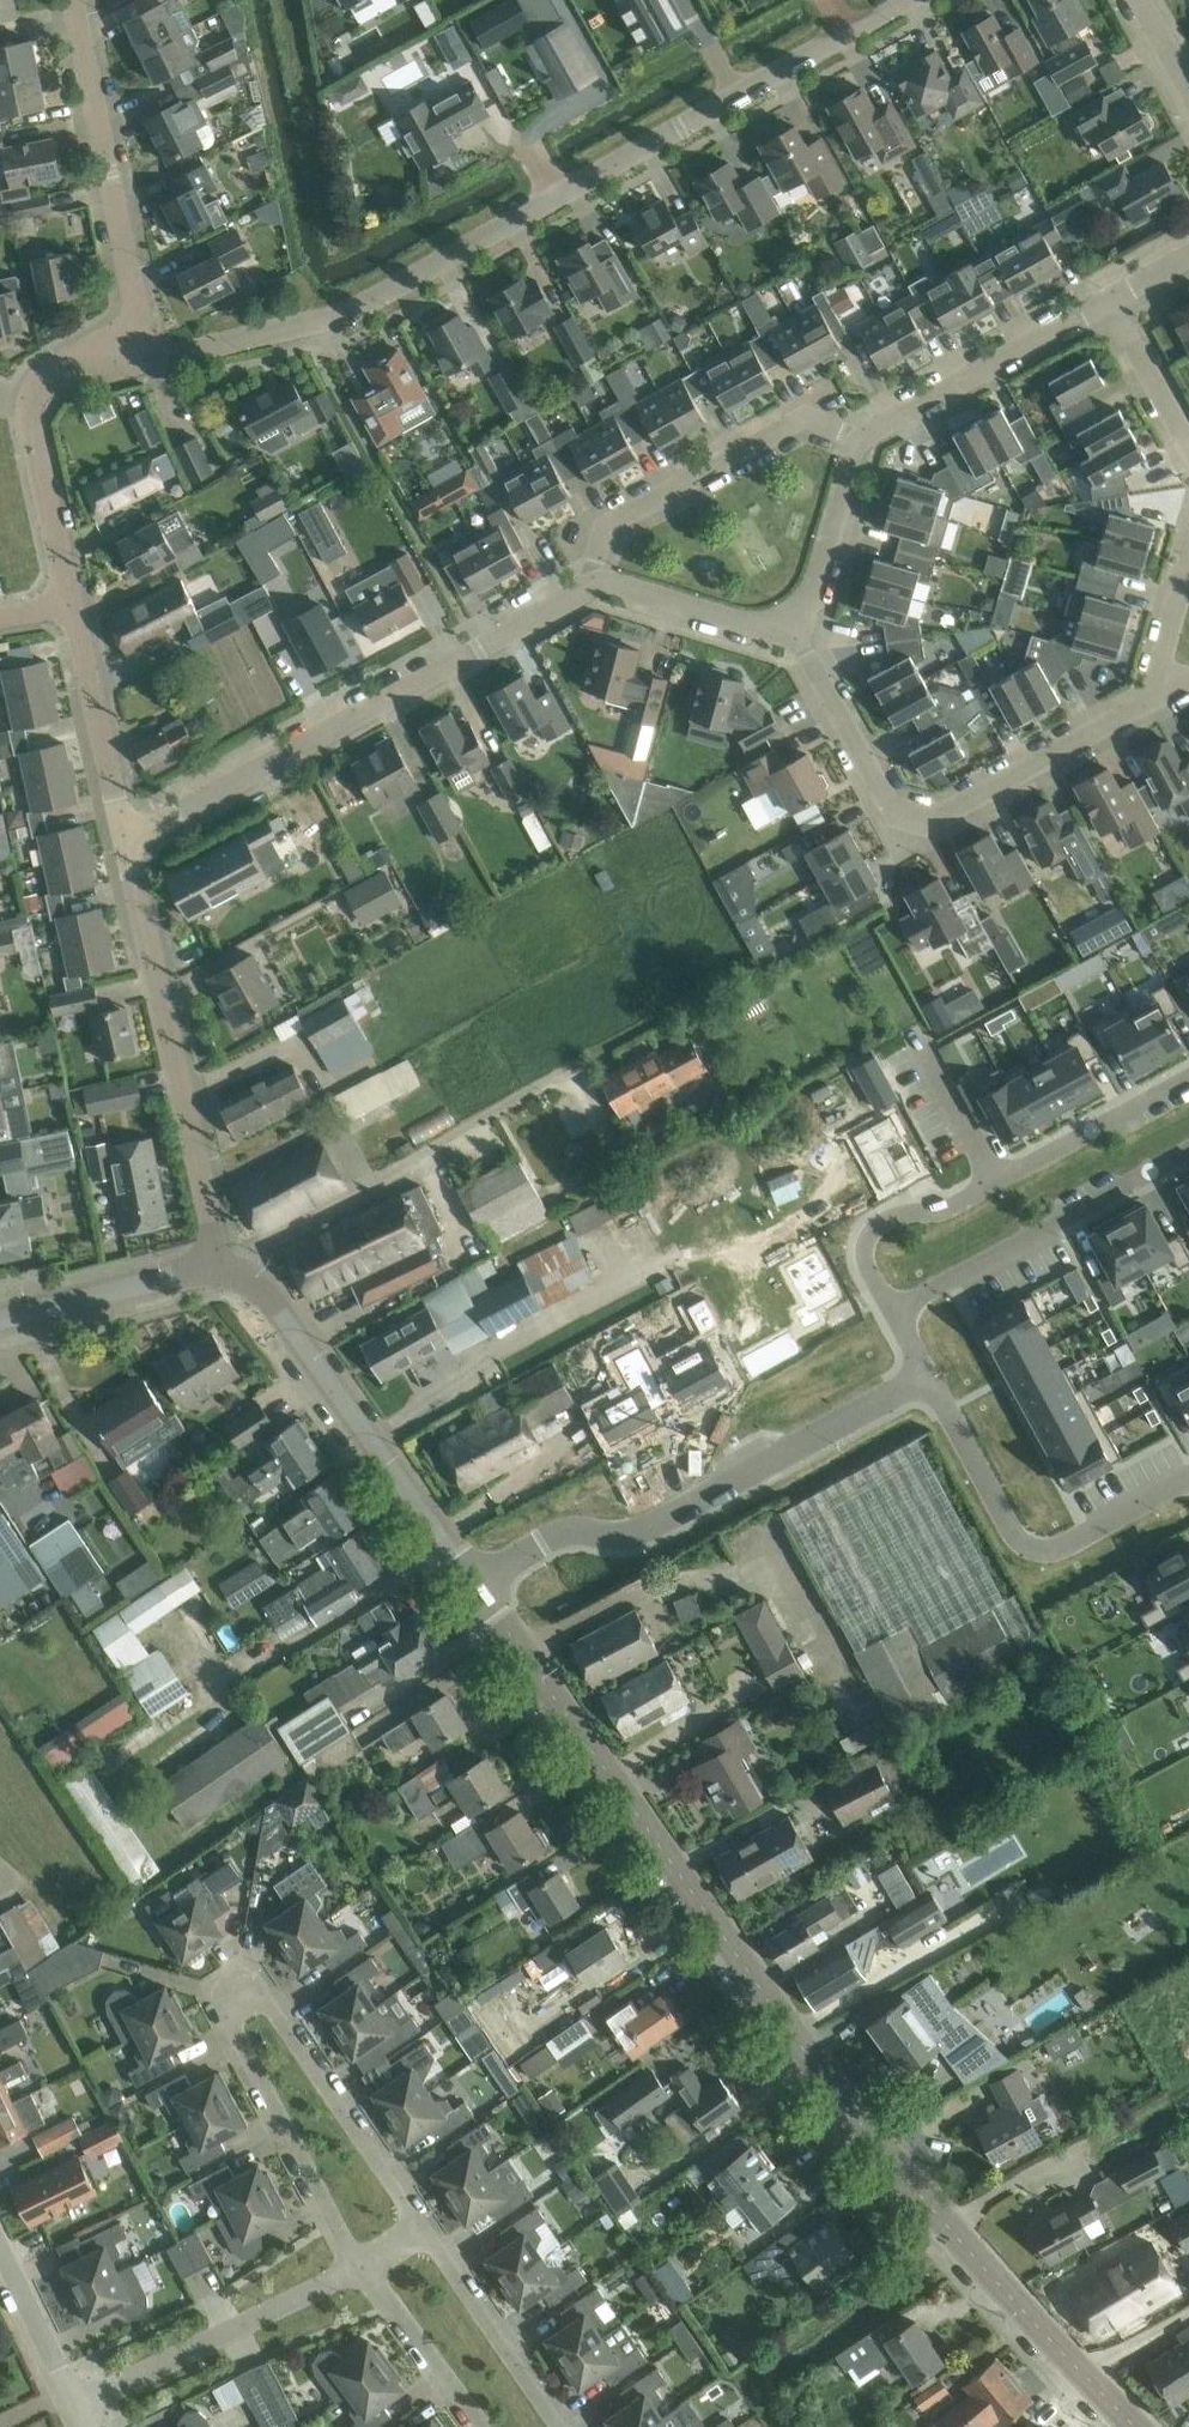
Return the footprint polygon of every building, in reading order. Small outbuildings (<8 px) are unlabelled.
[(14,0),(0,0),(0,19),(17,15),(14,0)] [(193,26),(179,0),(180,0),(167,0),(126,20),(142,51),(193,26)] [(347,10),(365,0),(341,0),(347,10)] [(414,5),(428,30),(441,23),(428,0),(423,0),(414,5)] [(471,20),(486,48),(523,27),(532,44),(529,45),(530,47),(540,42),(556,71),(544,78),(545,81),(549,78),(558,93),(557,94),(558,96),(569,89),(583,81),(595,74),(591,67),(562,16),(537,30),(520,0),(507,0),(471,20)] [(621,2),(646,48),(657,42),(658,44),(687,27),(672,0),(624,0),(621,2)] [(1075,73),(1096,62),(1085,41),(1080,44),(1072,31),(1090,22),(1078,0),(1032,0),(1040,15),(1035,18),(1056,56),(1047,61),(1059,82),(1075,73)] [(1019,27),(1005,36),(993,15),(991,16),(988,12),(977,19),(979,22),(964,31),(978,56),(965,63),(975,80),(1005,63),(1012,76),(1038,61),(1019,27)] [(436,35),(445,51),(462,42),(453,25),(436,35)] [(193,26),(142,51),(157,82),(192,65),(198,77),(249,51),(247,41),(236,42),(234,35),(205,50),(193,26)] [(39,73),(32,40),(0,46),(0,80),(39,73)] [(956,116),(982,101),(965,70),(948,79),(942,68),(943,67),(933,48),(914,59),(917,64),(899,74),(910,95),(908,96),(910,101),(913,99),(920,112),(945,98),(956,116)] [(249,51),(198,77),(207,95),(254,72),(249,51)] [(330,51),(320,53),(323,71),(333,70),(330,51)] [(0,80),(0,115),(45,105),(39,73),(0,80)] [(362,74),(335,90),(340,99),(343,105),(371,90),(362,74)] [(1083,74),(1062,86),(1072,102),(1093,91),(1083,74)] [(448,154),(458,148),(451,135),(490,114),(472,81),(433,102),(431,98),(395,117),(405,135),(400,137),(409,155),(414,152),(423,168),(433,162),(435,166),(450,158),(448,154)] [(915,144),(907,130),(895,109),(880,117),(863,88),(829,107),(857,157),(881,144),(889,159),(915,144)] [(335,90),(328,94),(333,103),(340,99),(335,90)] [(1056,97),(1053,105),(1057,112),(1070,105),(1064,93),(1056,97)] [(1098,134),(1110,156),(1115,153),(1128,146),(1152,133),(1133,99),(1112,111),(1104,96),(1065,117),(1080,144),(1098,134)] [(209,121),(205,123),(195,101),(184,106),(182,101),(147,118),(169,161),(204,144),(206,149),(210,147),(214,144),(215,141),(215,138),(214,133),(212,128),(209,121)] [(243,157),(268,145),(264,125),(234,139),(243,157)] [(796,126),(760,145),(772,166),(774,171),(761,179),(771,197),(785,189),(805,178),(806,177),(811,175),(822,195),(846,181),(834,159),(822,138),(807,146),(796,126)] [(1026,149),(1019,137),(1011,141),(1019,154),(1026,149)] [(5,202),(10,201),(31,196),(28,183),(60,176),(52,138),(4,148),(11,182),(1,184),(5,202)] [(1120,162),(1133,155),(1128,146),(1115,153),(1120,162)] [(913,158),(918,169),(930,163),(924,152),(913,158)] [(730,162),(697,181),(709,202),(718,218),(738,207),(750,228),(780,211),(772,197),(760,177),(743,186),(730,162)] [(1179,182),(1175,184),(1163,162),(1131,180),(1123,165),(1091,183),(1104,205),(1121,195),(1137,224),(1157,213),(1153,207),(1164,201),(1169,211),(1188,199),(1179,182)] [(220,199),(208,205),(203,197),(219,189),(207,165),(173,181),(180,195),(164,203),(181,236),(212,220),(215,227),(231,219),(220,199)] [(1021,168),(1006,177),(1014,191),(1029,182),(1021,168)] [(945,190),(929,199),(939,218),(955,209),(945,190)] [(1088,209),(1079,191),(1047,208),(1056,226),(1088,209)] [(49,194),(12,202),(15,218),(53,210),(49,194)] [(708,243),(703,233),(691,212),(676,221),(664,200),(632,218),(652,254),(681,238),(690,253),(708,243)] [(1051,217),(1015,237),(1039,281),(1063,268),(1049,244),(1062,237),(1051,217)] [(971,219),(963,224),(970,235),(978,231),(971,219)] [(875,225),(857,235),(868,255),(886,245),(875,225)] [(255,277),(235,287),(225,268),(250,256),(237,229),(211,242),(217,255),(179,274),(196,307),(225,293),(231,304),(261,289),(255,277)] [(1015,237),(981,256),(994,280),(1005,274),(1016,294),(1039,281),(1015,237)] [(638,293),(631,281),(619,260),(604,268),(589,241),(558,259),(581,301),(598,292),(608,309),(638,293)] [(33,259),(38,285),(43,308),(61,305),(59,298),(79,294),(71,251),(33,259)] [(984,285),(994,280),(981,256),(948,275),(972,319),(995,306),(984,285)] [(15,291),(21,290),(18,275),(0,279),(0,332),(23,327),(15,291)] [(972,319),(948,275),(934,282),(932,278),(926,276),(910,285),(915,293),(914,293),(925,313),(935,307),(949,332),(972,319)] [(554,311),(547,300),(536,279),(534,280),(536,282),(527,287),(522,279),(491,297),(513,336),(544,319),(543,317),(554,311)] [(739,284),(738,289),(740,294),(746,296),(751,293),(753,287),(750,282),(744,281),(739,284)] [(818,303),(794,316),(818,360),(842,347),(838,341),(849,335),(843,326),(842,324),(837,314),(824,291),(814,296),(818,303)] [(914,293),(880,312),(904,356),(928,343),(914,319),(925,313),(914,293)] [(1172,313),(1188,345),(1188,304),(1172,313)] [(849,308),(837,314),(842,324),(843,326),(855,319),(849,308)] [(904,356),(880,312),(857,325),(881,369),(904,356)] [(495,364),(490,355),(478,334),(473,337),(460,314),(431,331),(438,344),(433,347),(447,374),(470,362),(477,374),(495,364)] [(818,360),(794,316),(780,324),(775,315),(764,321),(763,319),(755,324),(760,335),(764,341),(775,362),(786,356),(795,373),(818,360)] [(573,317),(556,326),(577,364),(580,362),(594,354),(573,317)] [(662,317),(638,331),(649,350),(673,336),(662,317)] [(689,346),(691,337),(687,330),(674,337),(681,350),(689,346)] [(750,340),(727,353),(751,397),(774,384),(765,368),(775,362),(764,341),(760,335),(750,340)] [(434,412),(425,396),(399,349),(366,367),(377,386),(354,398),(379,442),(434,412)] [(703,366),(693,372),(704,392),(715,387),(716,389),(728,410),(751,397),(727,353),(703,366)] [(1061,424),(1091,407),(1083,394),(1105,382),(1091,358),(1050,381),(1058,397),(1050,405),(1061,424)] [(538,410),(531,398),(511,365),(491,377),(517,423),(538,410)] [(682,378),(659,390),(683,435),(707,422),(695,401),(694,398),(704,392),(693,372),(682,378)] [(582,373),(574,377),(579,386),(586,383),(582,373)] [(304,403),(304,402),(292,381),(266,395),(264,391),(238,405),(255,438),(280,425),(281,428),(291,422),(297,434),(336,413),(325,391),(309,400),(310,401),(304,403)] [(141,450),(163,444),(146,385),(125,392),(141,450)] [(659,390),(626,409),(642,438),(652,433),(660,447),(683,435),(659,390)] [(86,407),(93,425),(118,414),(111,397),(86,407)] [(1001,407),(978,421),(1001,462),(1012,456),(1022,463),(1032,458),(1044,451),(1045,451),(1029,421),(1014,430),(1001,407)] [(1081,461),(1133,433),(1119,409),(1098,421),(1091,407),(1061,424),(1081,461)] [(592,428),(616,472),(639,459),(631,444),(642,438),(626,409),(592,428)] [(948,465),(965,495),(996,478),(990,468),(1001,462),(978,421),(954,434),(965,455),(948,465)] [(1045,432),(1044,424),(1034,426),(1036,433),(1045,432)] [(616,472),(592,428),(578,435),(573,426),(553,437),(573,473),(583,467),(593,485),(616,472)] [(1146,457),(1133,433),(1081,461),(1090,476),(1093,499),(1128,493),(1125,469),(1146,457)] [(194,483),(215,472),(198,437),(177,447),(194,483)] [(562,479),(573,473),(553,437),(533,448),(538,457),(524,465),(548,509),(572,496),(562,479)] [(353,441),(333,452),(347,476),(366,466),(353,441)] [(484,442),(472,448),(483,468),(486,474),(498,467),(484,442)] [(1044,451),(1032,458),(1038,469),(1051,462),(1044,451)] [(162,487),(160,481),(178,472),(170,453),(87,488),(98,515),(162,487)] [(524,465),(491,483),(505,507),(514,502),(525,522),(548,509),(524,465)] [(954,501),(965,495),(948,465),(934,473),(931,485),(898,476),(891,502),(949,519),(954,501)] [(480,488),(490,483),(482,468),(471,474),(468,469),(410,502),(421,521),(480,488)] [(264,522),(289,508),(273,480),(258,488),(261,495),(252,500),(264,522)] [(1035,490),(1021,498),(1026,507),(1043,506),(1035,490)] [(1102,538),(1148,551),(1156,525),(1132,518),(1128,493),(1093,499),(1096,518),(1107,521),(1102,538)] [(1020,496),(1007,506),(1025,506),(1021,499),(1021,498),(1020,496)] [(320,501),(299,513),(326,563),(347,552),(320,501)] [(906,535),(902,550),(936,559),(940,545),(941,546),(949,519),(891,502),(883,529),(906,535)] [(475,535),(499,579),(523,567),(514,551),(524,545),(503,508),(488,516),(493,526),(475,535)] [(120,542),(123,547),(119,551),(124,559),(129,559),(138,575),(198,542),(188,523),(167,534),(159,520),(120,542)] [(282,572),(268,549),(256,530),(255,528),(236,540),(263,584),(282,572)] [(999,538),(1014,542),(1016,533),(1002,529),(999,538)] [(499,579),(475,535),(439,555),(450,575),(463,568),(476,592),(499,579)] [(1141,577),(1148,551),(1102,538),(1098,554),(1086,554),(1080,575),(1113,585),(1117,570),(1141,577)] [(929,580),(936,559),(902,550),(898,564),(875,557),(867,584),(913,597),(918,580),(929,580)] [(425,586),(414,565),(407,552),(390,562),(401,582),(355,606),(373,640),(420,615),(409,595),(425,586)] [(989,553),(984,572),(1003,577),(1008,559),(989,553)] [(1005,575),(1001,589),(1016,596),(1022,599),(1027,582),(1032,564),(1010,557),(1005,575)] [(1073,592),(1066,615),(1125,632),(1132,606),(1109,599),(1113,585),(1080,575),(1075,593),(1073,592)] [(182,579),(108,616),(128,655),(185,627),(196,648),(241,625),(226,595),(197,610),(182,579)] [(883,617),(887,642),(922,637),(919,617),(908,614),(913,597),(867,584),(860,610),(883,617)] [(995,609),(992,622),(1007,626),(1011,613),(1016,596),(1001,589),(1000,592),(995,609)] [(981,600),(980,608),(993,610),(995,597),(987,596),(981,600)] [(347,654),(318,603),(283,623),(312,674),(347,654)] [(1023,616),(1017,616),(1017,632),(1042,632),(1042,603),(1023,603),(1023,616)] [(1049,639),(1066,670),(1082,661),(1085,649),(1117,659),(1125,632),(1066,615),(1061,633),(1049,639)] [(1030,663),(1014,672),(1037,714),(1061,700),(1049,679),(1066,670),(1049,639),(1032,634),(1025,655),(1027,661),(1030,663)] [(869,677),(882,701),(924,678),(915,663),(925,657),(922,637),(887,642),(890,665),(869,677)] [(655,724),(660,703),(667,680),(642,673),(642,674),(634,672),(640,650),(601,639),(594,666),(590,664),(584,686),(611,694),(610,698),(633,705),(630,716),(633,717),(655,724)] [(973,653),(958,661),(965,673),(979,665),(973,653)] [(53,690),(46,660),(12,668),(9,656),(0,658),(0,671),(2,670),(9,699),(53,690)] [(746,747),(759,740),(780,729),(769,709),(766,711),(743,686),(744,681),(705,671),(702,683),(696,681),(690,700),(696,702),(692,717),(736,729),(746,747)] [(1013,727),(1037,714),(1014,672),(990,686),(981,685),(974,689),(978,696),(987,713),(1001,706),(1013,727)] [(514,737),(534,726),(539,724),(547,738),(570,726),(552,694),(538,702),(524,675),(490,694),(514,737)] [(930,690),(924,678),(882,701),(895,725),(916,713),(924,726),(969,701),(963,691),(940,684),(930,690)] [(59,719),(53,690),(9,699),(15,729),(10,730),(13,742),(27,739),(25,727),(59,719)] [(975,715),(987,713),(978,696),(969,701),(924,726),(931,740),(910,752),(923,776),(965,754),(956,737),(968,726),(975,715)] [(491,761),(482,743),(470,722),(460,728),(450,711),(421,727),(447,774),(477,758),(481,766),(491,761)] [(181,717),(165,725),(162,727),(162,728),(134,744),(146,767),(205,735),(195,718),(185,724),(181,717)] [(633,717),(624,748),(646,754),(655,724),(633,717)] [(27,782),(71,772),(64,743),(30,750),(27,739),(13,742),(15,755),(21,753),(27,782)] [(1180,761),(1168,739),(1137,757),(1148,778),(1163,805),(1181,796),(1188,810),(1188,766),(1184,769),(1180,761)] [(419,787),(406,763),(395,742),(354,764),(366,785),(367,786),(376,804),(398,792),(401,797),(419,787)] [(646,779),(646,775),(651,761),(588,743),(602,768),(606,766),(625,771),(625,773),(646,779)] [(823,773),(817,772),(807,753),(785,765),(775,748),(742,766),(757,794),(759,793),(775,820),(828,791),(826,788),(828,783),(823,773)] [(492,767),(512,803),(529,794),(509,758),(492,767)] [(634,826),(646,779),(625,773),(625,771),(606,766),(602,768),(634,826)] [(1160,829),(1145,802),(1134,781),(1132,782),(1135,788),(1123,794),(1108,767),(1076,785),(1101,832),(1118,823),(1131,845),(1160,829)] [(29,813),(31,825),(46,821),(43,809),(78,801),(71,772),(27,782),(34,812),(29,813)] [(646,779),(634,826),(695,790),(669,783),(668,785),(646,779)] [(440,840),(461,829),(441,792),(420,803),(440,840)] [(1107,871),(1077,817),(1063,825),(1049,800),(1017,818),(1033,847),(1031,851),(1037,863),(1043,864),(1065,852),(1082,884),(1092,879),(1107,871)] [(534,810),(529,801),(518,807),(523,816),(534,810)] [(26,825),(22,808),(6,811),(9,828),(26,825)] [(807,852),(821,878),(863,855),(848,828),(844,830),(837,818),(812,832),(796,841),(796,840),(782,848),(790,862),(807,852)] [(12,857),(4,820),(0,821),(0,860),(12,857)] [(48,864),(89,854),(83,825),(48,833),(46,821),(31,825),(34,836),(41,834),(48,864)] [(270,821),(168,875),(190,918),(268,876),(276,872),(285,867),(270,839),(278,835),(270,821)] [(23,828),(10,830),(12,841),(23,838),(23,828)] [(564,829),(560,843),(581,849),(585,836),(564,829)] [(1035,880),(1029,869),(1017,848),(1004,855),(991,832),(959,850),(983,894),(1000,884),(1006,896),(1035,880)] [(370,848),(359,855),(368,872),(391,859),(383,845),(372,851),(370,848)] [(96,884),(89,854),(48,864),(55,893),(48,895),(50,906),(64,903),(61,892),(96,884)] [(863,855),(821,878),(833,899),(799,918),(809,937),(860,909),(881,898),(874,885),(878,883),(863,855)] [(344,864),(342,865),(348,878),(364,870),(357,857),(344,864)] [(1,867),(1,868),(1,869),(2,869),(2,870),(2,871),(3,871),(3,872),(4,872),(5,872),(5,873),(6,873),(7,873),(8,873),(9,873),(9,872),(10,872),(11,872),(11,871),(12,871),(12,870),(13,870),(13,869),(13,868),(13,867),(13,866),(13,865),(13,864),(13,863),(12,863),(12,862),(11,862),(11,861),(10,861),(9,861),(8,861),(8,860),(7,860),(6,860),(6,861),(5,861),(4,861),(4,862),(3,862),(3,863),(2,863),(2,864),(1,864),(1,865),(1,866),(1,867)] [(741,866),(714,880),(720,890),(747,876),(741,866)] [(369,877),(347,889),(356,906),(379,894),(387,909),(404,899),(387,868),(369,877)] [(969,958),(994,944),(981,920),(971,902),(957,910),(939,877),(906,895),(915,911),(903,918),(919,948),(932,941),(934,945),(955,933),(969,958)] [(1156,890),(1164,906),(1180,898),(1172,882),(1156,890)] [(25,896),(28,911),(48,906),(45,895),(40,896),(39,892),(25,896)] [(59,916),(66,946),(108,937),(101,907),(66,915),(64,903),(50,906),(53,918),(59,916)] [(1119,905),(1072,931),(1085,955),(1132,929),(1119,905)] [(992,913),(981,920),(994,944),(1009,972),(1027,962),(1008,926),(1002,930),(992,913)] [(756,916),(739,925),(762,969),(779,960),(756,916)] [(15,929),(13,917),(0,920),(0,932),(15,929)] [(1158,922),(1143,930),(1150,943),(1165,935),(1158,922)] [(15,929),(0,932),(0,953),(21,949),(26,971),(32,976),(43,973),(32,926),(15,929)] [(1144,933),(1134,938),(1145,958),(1155,953),(1144,933)] [(72,975),(66,977),(48,981),(50,993),(69,989),(82,986),(80,974),(114,966),(108,937),(66,946),(72,975)] [(241,1021),(262,1009),(278,1000),(252,954),(209,978),(220,998),(227,994),(241,1021)] [(1072,967),(1057,976),(1064,991),(1080,983),(1072,967)] [(1174,978),(1188,1005),(1188,1004),(1188,970),(1174,978)] [(1156,1001),(1134,1013),(1133,1014),(1157,1059),(1160,1058),(1178,1048),(1182,1045),(1167,1016),(1180,1009),(1165,983),(1151,991),(1156,1001)] [(123,1020),(120,1008),(100,1012),(95,987),(51,996),(55,1014),(91,1006),(93,1014),(92,1014),(102,1059),(135,1052),(128,1019),(123,1020)] [(941,996),(925,1006),(939,1031),(955,1022),(985,1005),(975,988),(946,1005),(941,996)] [(373,1051),(357,1022),(344,997),(304,1019),(334,1073),(373,1051)] [(1133,1014),(1134,1013),(1128,1003),(1089,1024),(1104,1051),(1116,1044),(1132,1073),(1137,1071),(1156,1060),(1157,1059),(1133,1014)] [(999,1014),(1003,1023),(1016,1016),(1011,1008),(999,1014)] [(999,1014),(985,1022),(992,1034),(1006,1027),(1003,1023),(999,1014)] [(1049,1053),(1075,1100),(1100,1086),(1085,1061),(1099,1053),(1084,1027),(1046,1049),(1048,1054),(1049,1053)] [(659,1102),(656,1096),(708,1069),(689,1032),(601,1079),(621,1115),(639,1106),(641,1111),(659,1102)] [(56,1033),(40,1035),(42,1053),(58,1051),(56,1033)] [(875,1053),(854,1065),(877,1106),(897,1095),(875,1053)] [(1052,1112),(1075,1100),(1049,1053),(1048,1054),(1028,1065),(1027,1066),(1052,1112)] [(421,1084),(418,1080),(408,1060),(332,1100),(344,1123),(421,1084)] [(1030,1124),(1052,1112),(1027,1066),(1028,1065),(1025,1060),(1000,1074),(1005,1083),(1006,1083),(1029,1125),(1030,1124)] [(237,1137),(259,1126),(311,1100),(293,1065),(220,1102),(237,1137)] [(957,1083),(977,1120),(990,1113),(1004,1139),(1031,1125),(1030,1124),(1029,1125),(1006,1083),(1005,1083),(983,1095),(972,1075),(957,1083)] [(112,1079),(84,1086),(90,1112),(119,1106),(112,1079)] [(2,1092),(0,1093),(0,1143),(5,1142),(20,1138),(14,1107),(6,1109),(2,1092)] [(434,1092),(394,1114),(410,1142),(450,1119),(434,1092)] [(889,1115),(855,1134),(885,1189),(919,1170),(889,1115)] [(20,1138),(5,1142),(11,1170),(6,1171),(12,1198),(0,1201),(0,1256),(32,1249),(28,1233),(47,1229),(40,1195),(46,1194),(41,1172),(77,1166),(69,1129),(20,1138)] [(93,1180),(113,1176),(124,1233),(169,1223),(152,1136),(110,1145),(109,1140),(87,1144),(93,1180)] [(346,1186),(335,1165),(320,1138),(234,1183),(260,1233),(297,1213),(346,1186)] [(549,1214),(531,1182),(520,1161),(465,1191),(495,1245),(549,1214)] [(1183,1179),(1185,1183),(1180,1185),(1188,1202),(1188,1175),(1183,1179)] [(437,1269),(424,1242),(444,1232),(420,1184),(286,1247),(310,1297),(355,1276),(367,1302),(437,1269)] [(627,1187),(570,1216),(579,1233),(636,1205),(627,1187)] [(1143,1268),(1146,1273),(1173,1258),(1178,1268),(1188,1262),(1188,1253),(1179,1234),(1166,1241),(1146,1204),(1141,1207),(1138,1203),(1116,1215),(1144,1267),(1143,1268)] [(1118,1281),(1143,1268),(1144,1267),(1116,1215),(1093,1227),(1095,1232),(1091,1234),(1111,1271),(1097,1278),(1112,1304),(1126,1296),(1118,1281)] [(522,1270),(519,1271),(489,1287),(484,1277),(497,1270),(490,1257),(465,1270),(466,1271),(457,1277),(422,1296),(428,1307),(363,1344),(382,1378),(447,1342),(453,1352),(546,1304),(596,1280),(584,1254),(573,1233),(517,1262),(522,1270)] [(820,1254),(788,1271),(808,1306),(799,1312),(808,1329),(825,1320),(819,1310),(843,1297),(835,1281),(837,1280),(831,1269),(828,1270),(820,1254)] [(1077,1266),(1064,1274),(1079,1301),(1083,1298),(1092,1294),(1085,1281),(1077,1266)] [(1035,1324),(1036,1325),(1047,1319),(1033,1293),(980,1322),(994,1348),(994,1347),(1035,1324)] [(1099,1306),(1092,1294),(1083,1298),(1090,1311),(1099,1306)] [(632,1348),(681,1329),(672,1306),(623,1324),(632,1348)] [(1006,1369),(1048,1347),(1036,1325),(1035,1324),(994,1347),(994,1348),(1006,1369)] [(1108,1343),(1116,1339),(1110,1326),(1101,1331),(1108,1343)] [(1140,1326),(1127,1333),(1136,1348),(1148,1341),(1140,1326)] [(793,1331),(747,1357),(758,1377),(804,1352),(793,1331)] [(182,1403),(214,1382),(234,1369),(237,1374),(239,1373),(213,1333),(182,1353),(180,1349),(157,1363),(182,1403)] [(707,1340),(664,1363),(687,1405),(730,1382),(707,1340)] [(634,1385),(597,1405),(615,1439),(660,1414),(655,1405),(670,1397),(641,1345),(619,1357),(634,1385)] [(1120,1350),(1127,1363),(1135,1358),(1128,1345),(1120,1350)] [(1060,1370),(1048,1347),(1006,1369),(1019,1392),(1060,1370)] [(464,1489),(486,1478),(541,1448),(529,1425),(586,1394),(567,1358),(508,1390),(515,1403),(440,1443),(464,1489)] [(1135,1358),(1127,1363),(1134,1375),(1142,1370),(1135,1358)] [(1072,1392),(1060,1370),(1019,1392),(1031,1415),(1072,1392)] [(114,1453),(149,1431),(169,1418),(140,1374),(119,1387),(123,1393),(90,1415),(114,1453)] [(1155,1383),(1169,1409),(1182,1402),(1188,1415),(1188,1377),(1175,1385),(1170,1375),(1155,1383)] [(1140,1402),(1148,1397),(1141,1384),(1133,1389),(1140,1402)] [(1082,1386),(1077,1388),(1078,1390),(1072,1392),(1031,1415),(1043,1438),(1095,1410),(1082,1386)] [(6,1415),(30,1459),(59,1444),(67,1460),(81,1453),(70,1432),(58,1438),(37,1399),(6,1415)] [(274,1424),(273,1423),(260,1404),(226,1427),(239,1447),(274,1424)] [(1161,1420),(1154,1407),(1145,1411),(1152,1424),(1161,1420)] [(1107,1432),(1107,1431),(1095,1410),(1043,1438),(1055,1461),(1107,1432)] [(30,1459),(6,1415),(0,1418),(0,1476),(5,1486),(19,1479),(13,1468),(30,1459)] [(225,1484),(232,1494),(312,1439),(298,1418),(265,1441),(273,1452),(225,1484)] [(1107,1431),(1107,1432),(1055,1461),(1069,1486),(1121,1457),(1107,1431)] [(328,1463),(312,1439),(232,1494),(245,1514),(251,1510),(246,1503),(287,1475),(295,1486),(328,1463)] [(802,1499),(780,1511),(856,1651),(889,1712),(897,1727),(899,1731),(950,1703),(949,1701),(1022,1661),(1049,1647),(1042,1633),(1039,1635),(1030,1619),(1016,1592),(1000,1600),(913,1439),(802,1499)] [(53,1471),(67,1497),(99,1478),(85,1453),(53,1471)] [(128,1466),(111,1478),(132,1509),(149,1498),(128,1466)] [(301,1495),(307,1504),(260,1537),(269,1549),(277,1544),(294,1532),(349,1494),(334,1472),(314,1485),(301,1495)] [(349,1494),(294,1532),(302,1544),(324,1529),(331,1539),(364,1517),(349,1494)] [(761,1517),(759,1513),(754,1511),(751,1513),(749,1518),(751,1522),(756,1523),(760,1521),(761,1517)] [(30,1561),(0,1516),(0,1581),(30,1561)] [(70,1518),(30,1544),(65,1596),(71,1592),(89,1580),(104,1570),(70,1518)] [(334,1562),(264,1606),(284,1638),(308,1623),(311,1626),(317,1622),(318,1622),(357,1597),(352,1589),(368,1579),(371,1584),(387,1574),(384,1569),(385,1568),(360,1528),(326,1550),(334,1562)] [(269,1549),(277,1561),(285,1556),(277,1544),(269,1549)] [(1156,1605),(1141,1613),(1148,1628),(1185,1609),(1178,1596),(1188,1590),(1188,1550),(1182,1554),(1180,1550),(1161,1560),(1163,1564),(1140,1577),(1156,1605)] [(1145,1555),(1132,1562),(1137,1570),(1149,1563),(1145,1555)] [(120,1577),(128,1593),(160,1576),(151,1560),(120,1577)] [(271,1585),(256,1561),(248,1566),(263,1590),(271,1585)] [(89,1580),(71,1592),(86,1615),(105,1603),(89,1580)] [(162,1585),(96,1628),(153,1716),(190,1692),(161,1648),(150,1654),(136,1632),(175,1606),(162,1585)] [(673,1600),(682,1622),(702,1614),(694,1592),(673,1600)] [(734,1615),(776,1690),(805,1674),(764,1599),(734,1615)] [(388,1639),(357,1659),(373,1684),(380,1680),(383,1684),(398,1674),(399,1676),(418,1664),(438,1651),(418,1620),(403,1629),(399,1622),(386,1601),(371,1609),(385,1631),(383,1632),(388,1639)] [(592,1684),(614,1673),(658,1650),(636,1610),(571,1644),(592,1684)] [(1176,1631),(1188,1655),(1188,1624),(1176,1631)] [(625,1735),(646,1723),(690,1698),(667,1658),(602,1696),(625,1735)] [(1176,1668),(1184,1682),(1188,1679),(1188,1661),(1176,1668)] [(312,1705),(281,1725),(304,1762),(353,1730),(339,1709),(338,1707),(352,1698),(335,1673),(304,1692),(312,1705)] [(59,1767),(140,1716),(124,1692),(44,1743),(59,1767)] [(436,1743),(445,1738),(465,1725),(446,1694),(382,1734),(394,1752),(428,1731),(436,1743)] [(257,1717),(157,1787),(186,1827),(285,1757),(257,1717)] [(732,1747),(748,1737),(738,1719),(721,1730),(700,1741),(709,1758),(700,1763),(708,1777),(703,1780),(718,1807),(734,1798),(740,1809),(761,1797),(732,1747)] [(364,1747),(353,1730),(304,1762),(315,1779),(364,1747)] [(842,1825),(865,1812),(874,1815),(892,1805),(895,1796),(913,1785),(889,1742),(853,1762),(859,1772),(824,1791),(842,1825)] [(419,1773),(397,1787),(384,1795),(392,1807),(404,1798),(419,1821),(459,1795),(470,1812),(506,1789),(486,1758),(451,1780),(452,1781),(432,1793),(419,1773)] [(88,1760),(57,1781),(131,1889),(161,1868),(88,1760)] [(329,1803),(309,1774),(273,1799),(275,1801),(266,1808),(261,1832),(262,1832),(285,1816),(293,1827),(329,1803)] [(261,1832),(266,1808),(237,1829),(261,1832)] [(535,1827),(531,1829),(520,1811),(491,1829),(484,1817),(443,1842),(458,1868),(494,1845),(508,1868),(543,1847),(542,1846),(548,1843),(539,1828),(535,1827)] [(738,1899),(759,1887),(812,1858),(789,1816),(715,1857),(738,1899)] [(270,1934),(280,1949),(322,1920),(317,1912),(322,1900),(316,1891),(327,1883),(310,1859),(274,1884),(289,1907),(267,1922),(274,1932),(270,1934)] [(897,1861),(879,1872),(886,1885),(905,1874),(897,1861)] [(856,1887),(867,1880),(857,1864),(846,1871),(856,1887)] [(212,1919),(231,1906),(207,1870),(172,1893),(181,1906),(174,1911),(171,1907),(154,1919),(166,1936),(169,1933),(175,1943),(172,1945),(183,1962),(200,1951),(198,1947),(221,1932),(212,1919)] [(510,1917),(530,1905),(543,1925),(578,1903),(558,1872),(537,1885),(529,1873),(509,1886),(496,1895),(510,1917)] [(1047,1880),(1026,1891),(1032,1901),(1052,1890),(1047,1880)] [(901,1946),(948,1918),(930,1891),(884,1919),(885,1920),(875,1927),(795,1974),(815,2008),(867,1977),(865,1973),(874,1950),(884,1944),(898,1945),(899,1944),(901,1946)] [(784,1930),(769,1939),(777,1951),(776,1955),(779,1961),(783,1962),(785,1965),(818,1945),(812,1935),(822,1929),(837,1920),(841,1918),(828,1897),(801,1913),(780,1926),(784,1930)] [(14,1945),(22,1959),(28,1969),(29,1969),(49,1956),(18,1903),(0,1914),(0,1920),(13,1943),(14,1945)] [(382,1915),(394,1932),(408,1923),(396,1905),(382,1915)] [(428,1914),(414,1921),(421,1934),(435,1927),(428,1914)] [(322,1920),(280,1949),(291,1964),(294,1962),(301,1971),(323,1956),(331,1968),(368,1943),(358,1930),(347,1937),(341,1928),(328,1929),(322,1920)] [(408,1923),(394,1932),(406,1950),(420,1940),(408,1923)] [(591,1983),(607,1971),(627,1958),(606,1926),(573,1948),(564,1935),(544,1949),(535,1955),(545,1970),(564,1957),(574,1972),(580,1968),(591,1983)] [(49,1956),(29,1969),(29,1970),(44,1994),(100,1966),(104,1950),(72,1940),(49,1956)] [(22,1959),(14,1945),(13,1943),(0,1950),(0,1970),(22,1959)] [(317,2010),(334,2034),(376,2006),(370,1997),(375,1986),(369,1976),(380,1969),(371,1955),(334,1980),(342,1992),(317,2010)] [(0,1970),(0,1977),(2,1982),(13,1977),(28,1969),(22,1959),(0,1970)] [(926,2024),(936,2017),(977,1986),(958,1959),(935,1975),(868,2025),(904,2073),(941,2045),(926,2024)] [(29,1970),(29,1969),(28,1969),(13,1977),(28,2008),(47,1999),(44,1994),(29,1970)] [(123,2042),(137,2034),(183,2010),(174,1994),(170,1996),(165,1986),(138,2001),(136,1997),(127,1990),(114,1990),(106,2000),(107,2011),(123,2042)] [(445,2018),(465,2005),(454,1989),(435,2003),(445,2018)] [(634,2057),(648,2047),(645,2043),(678,2020),(661,1995),(638,2011),(631,2000),(606,2017),(614,2028),(612,2030),(614,2033),(616,2032),(634,2057)] [(476,2021),(465,2005),(445,2018),(456,2034),(476,2021)] [(376,2006),(334,2034),(350,2059),(376,2041),(384,2053),(421,2028),(411,2015),(400,2022),(394,2013),(381,2014),(376,2006)] [(191,2027),(183,2010),(137,2034),(142,2043),(135,2054),(140,2064),(129,2070),(137,2085),(176,2064),(169,2051),(193,2039),(187,2029),(191,2027)] [(559,2058),(560,2059),(595,2036),(582,2017),(547,2040),(549,2043),(559,2058)] [(29,2036),(21,2018),(0,2029),(0,2051),(29,2036)] [(1076,2026),(1046,2042),(1053,2054),(1083,2039),(1076,2026)] [(386,2118),(428,2091),(423,2082),(428,2071),(422,2061),(433,2054),(424,2040),(387,2065),(396,2077),(373,2093),(380,2102),(376,2104),(386,2118)] [(986,2040),(954,2064),(966,2080),(964,2081),(965,2083),(1010,2058),(1009,2057),(1006,2058),(986,2040)] [(549,2043),(520,2062),(530,2077),(559,2058),(549,2043)] [(14,2100),(8,2086),(28,2077),(20,2060),(0,2070),(0,2107),(14,2100)] [(611,2131),(673,2095),(657,2067),(595,2103),(611,2131)] [(685,2144),(720,2119),(739,2105),(720,2077),(705,2088),(689,2067),(670,2081),(686,2103),(666,2118),(685,2144)] [(994,2119),(979,2127),(998,2162),(1000,2161),(1002,2164),(1006,2166),(1019,2159),(1020,2154),(1019,2151),(1041,2139),(1032,2123),(1047,2115),(1036,2096),(1032,2098),(1030,2093),(1017,2069),(1013,2071),(992,2083),(1004,2105),(990,2112),(994,2119)] [(188,2121),(233,2097),(219,2071),(192,2085),(185,2072),(145,2093),(153,2108),(165,2102),(170,2112),(183,2112),(188,2121)] [(512,2076),(500,2084),(507,2095),(520,2087),(512,2076)] [(108,2105),(121,2098),(115,2088),(111,2087),(101,2092),(108,2105)] [(552,2088),(538,2097),(552,2117),(565,2108),(552,2088)] [(525,2090),(513,2098),(519,2106),(531,2098),(525,2090)] [(14,2100),(0,2107),(0,2144),(46,2122),(31,2091),(14,2100)] [(428,2091),(386,2118),(397,2134),(400,2132),(407,2141),(429,2126),(437,2138),(474,2114),(464,2100),(453,2107),(447,2098),(434,2099),(428,2091)] [(247,2123),(233,2097),(188,2121),(193,2130),(186,2141),(191,2151),(179,2157),(187,2172),(226,2151),(219,2138),(247,2123)] [(123,2100),(109,2107),(115,2120),(117,2124),(132,2116),(123,2100)] [(44,2154),(83,2133),(74,2116),(35,2137),(44,2154)] [(90,2155),(124,2138),(117,2124),(115,2120),(81,2137),(90,2155)] [(447,2200),(489,2171),(483,2162),(489,2151),(482,2142),(493,2134),(484,2121),(448,2145),(456,2158),(430,2175),(447,2200)] [(1169,2142),(1152,2151),(1152,2150),(1117,2169),(1129,2191),(1164,2172),(1163,2170),(1179,2161),(1169,2142)] [(714,2195),(726,2209),(773,2171),(751,2144),(719,2170),(729,2183),(714,2195)] [(31,2224),(52,2213),(96,2191),(78,2154),(12,2186),(31,2224)] [(566,2156),(554,2164),(564,2178),(576,2170),(566,2156)] [(618,2213),(628,2207),(642,2198),(618,2161),(594,2176),(618,2213)] [(231,2212),(276,2188),(267,2172),(264,2174),(258,2164),(234,2176),(227,2163),(188,2184),(196,2198),(208,2192),(213,2202),(226,2203),(231,2212)] [(489,2171),(447,2200),(463,2224),(489,2206),(498,2219),(534,2194),(525,2180),(514,2188),(507,2178),(495,2179),(489,2171)] [(571,2197),(588,2185),(578,2171),(561,2182),(571,2197)] [(794,2198),(773,2171),(726,2209),(727,2210),(723,2213),(733,2225),(746,2215),(757,2228),(794,2198)] [(169,2186),(163,2175),(151,2181),(157,2192),(169,2186)] [(276,2188),(231,2212),(217,2219),(233,2249),(242,2257),(254,2256),(262,2246),(261,2235),(259,2230),(286,2216),(281,2206),(284,2204),(276,2188)] [(1051,2260),(1072,2248),(1092,2238),(1083,2223),(1099,2214),(1089,2195),(1046,2218),(1048,2222),(1034,2229),(1051,2260)] [(500,2285),(542,2256),(536,2247),(542,2236),(535,2227),(546,2219),(537,2206),(500,2230),(509,2243),(487,2258),(493,2267),(490,2270),(500,2285)] [(1171,2220),(1179,2236),(1185,2248),(1186,2250),(1188,2249),(1188,2211),(1171,2220)] [(72,2294),(132,2264),(132,2263),(118,2270),(114,2262),(121,2251),(116,2241),(127,2235),(120,2220),(80,2240),(87,2253),(59,2267),(72,2294)] [(792,2251),(819,2288),(837,2275),(830,2266),(852,2250),(851,2249),(847,2251),(837,2238),(841,2235),(830,2220),(801,2241),(792,2228),(745,2263),(757,2281),(775,2268),(773,2265),(792,2251)] [(182,2239),(198,2268),(213,2260),(196,2230),(181,2238),(182,2239)] [(1086,2273),(1065,2286),(1094,2331),(1136,2304),(1174,2280),(1166,2266),(1170,2264),(1160,2247),(1155,2249),(1146,2235),(1141,2238),(1115,2254),(1112,2248),(1099,2256),(1103,2262),(1100,2264),(1086,2273)] [(183,2277),(198,2268),(182,2239),(180,2240),(167,2247),(183,2277)] [(542,2256),(500,2285),(510,2300),(513,2297),(520,2307),(542,2292),(551,2304),(587,2279),(577,2265),(567,2272),(560,2263),(565,2252),(559,2244),(542,2256)] [(132,2264),(72,2294),(85,2320),(117,2305),(119,2309),(127,2317),(140,2316),(148,2307),(147,2295),(132,2264)] [(693,2296),(684,2283),(666,2295),(675,2308),(693,2296)] [(560,2365),(602,2336),(596,2328),(602,2316),(596,2307),(606,2300),(597,2286),(561,2311),(569,2323),(543,2341),(560,2365)] [(658,2290),(648,2297),(654,2306),(665,2300),(658,2290)] [(679,2344),(692,2335),(681,2319),(668,2328),(679,2344)] [(859,2384),(879,2370),(877,2367),(898,2354),(914,2379),(942,2360),(916,2321),(896,2334),(887,2320),(835,2355),(845,2370),(848,2368),(859,2384)] [(602,2336),(560,2365),(577,2389),(602,2372),(611,2384),(647,2359),(622,2322),(602,2336)] [(703,2351),(692,2335),(679,2344),(690,2360),(703,2351)] [(1146,2364),(1172,2404),(1188,2393),(1188,2336),(1146,2364)] [(349,2392),(390,2361),(379,2346),(375,2349),(369,2340),(344,2358),(341,2355),(331,2349),(319,2352),(313,2362),(316,2374),(336,2401),(349,2392)] [(739,2360),(730,2348),(721,2354),(730,2366),(739,2360)] [(1014,2378),(996,2357),(966,2382),(972,2390),(929,2426),(956,2426),(1014,2378)] [(252,2368),(269,2400),(283,2426),(282,2426),(283,2426),(290,2426),(300,2421),(285,2392),(268,2361),(252,2368)] [(390,2361),(349,2392),(355,2400),(350,2412),(356,2421),(348,2426),(376,2426),(391,2415),(382,2404),(404,2388),(397,2378),(401,2376),(390,2361)] [(662,2416),(656,2408),(662,2397),(655,2387),(666,2380),(657,2366),(621,2391),(629,2403),(607,2418),(613,2426),(647,2426),(662,2416)] [(252,2368),(235,2375),(263,2426),(281,2426),(282,2426),(283,2426),(269,2400),(252,2368)] [(234,2377),(212,2388),(224,2410),(245,2398),(234,2377)] [(941,2378),(915,2396),(924,2409),(950,2391),(941,2378)] [(1014,2378),(956,2426),(980,2426),(991,2417),(999,2426),(1032,2399),(1014,2378)] [(208,2418),(199,2410),(186,2410),(178,2420),(179,2426),(212,2426),(208,2418)] [(435,2415),(420,2426),(444,2426),(435,2415)] [(647,2426),(683,2426),(680,2424),(668,2425),(662,2416),(647,2426)] [(715,2426),(731,2426),(734,2425),(728,2418),(715,2426)]
